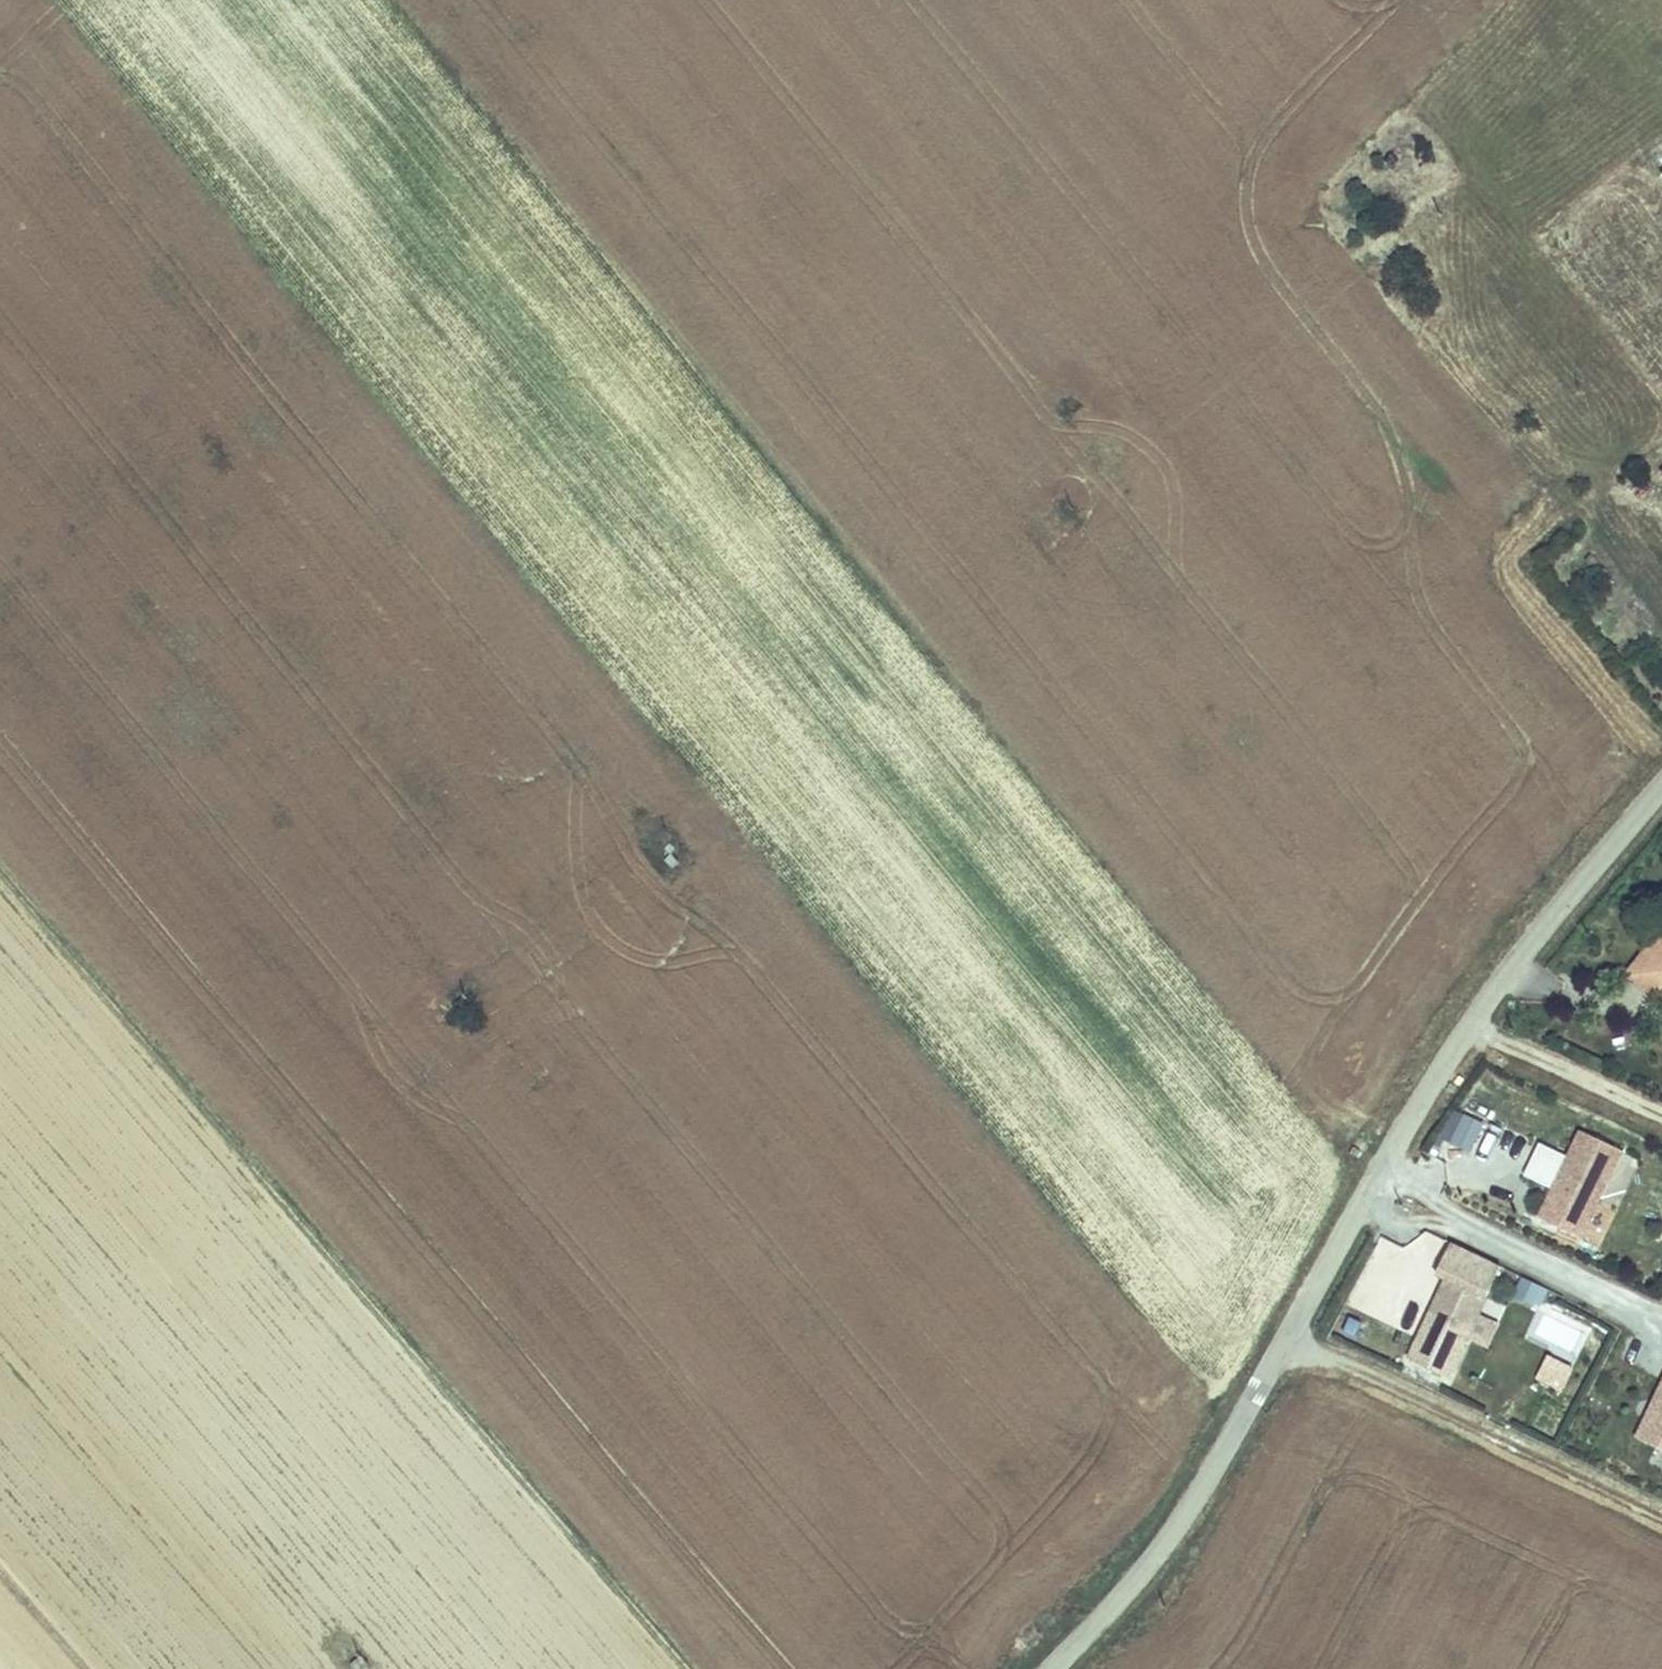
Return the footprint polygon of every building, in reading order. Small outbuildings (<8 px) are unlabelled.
[(1661,954),(1661,927),(1649,944),(1661,954)] [(1617,986),(1651,1012),(1661,998),(1661,954),(1649,944),(1617,986)] [(1439,1142),(1471,1156),(1484,1126),(1453,1112),(1439,1142)] [(1581,1132),(1541,1219),(1583,1239),(1624,1152),(1581,1132)] [(1455,1244),(1439,1277),(1445,1282),(1408,1360),(1451,1380),(1471,1342),(1488,1350),(1501,1325),(1483,1315),(1502,1268),(1455,1244)] [(1538,1311),(1547,1292),(1526,1281),(1517,1300),(1538,1311)] [(1635,1437),(1661,1451),(1661,1382),(1635,1437)]
